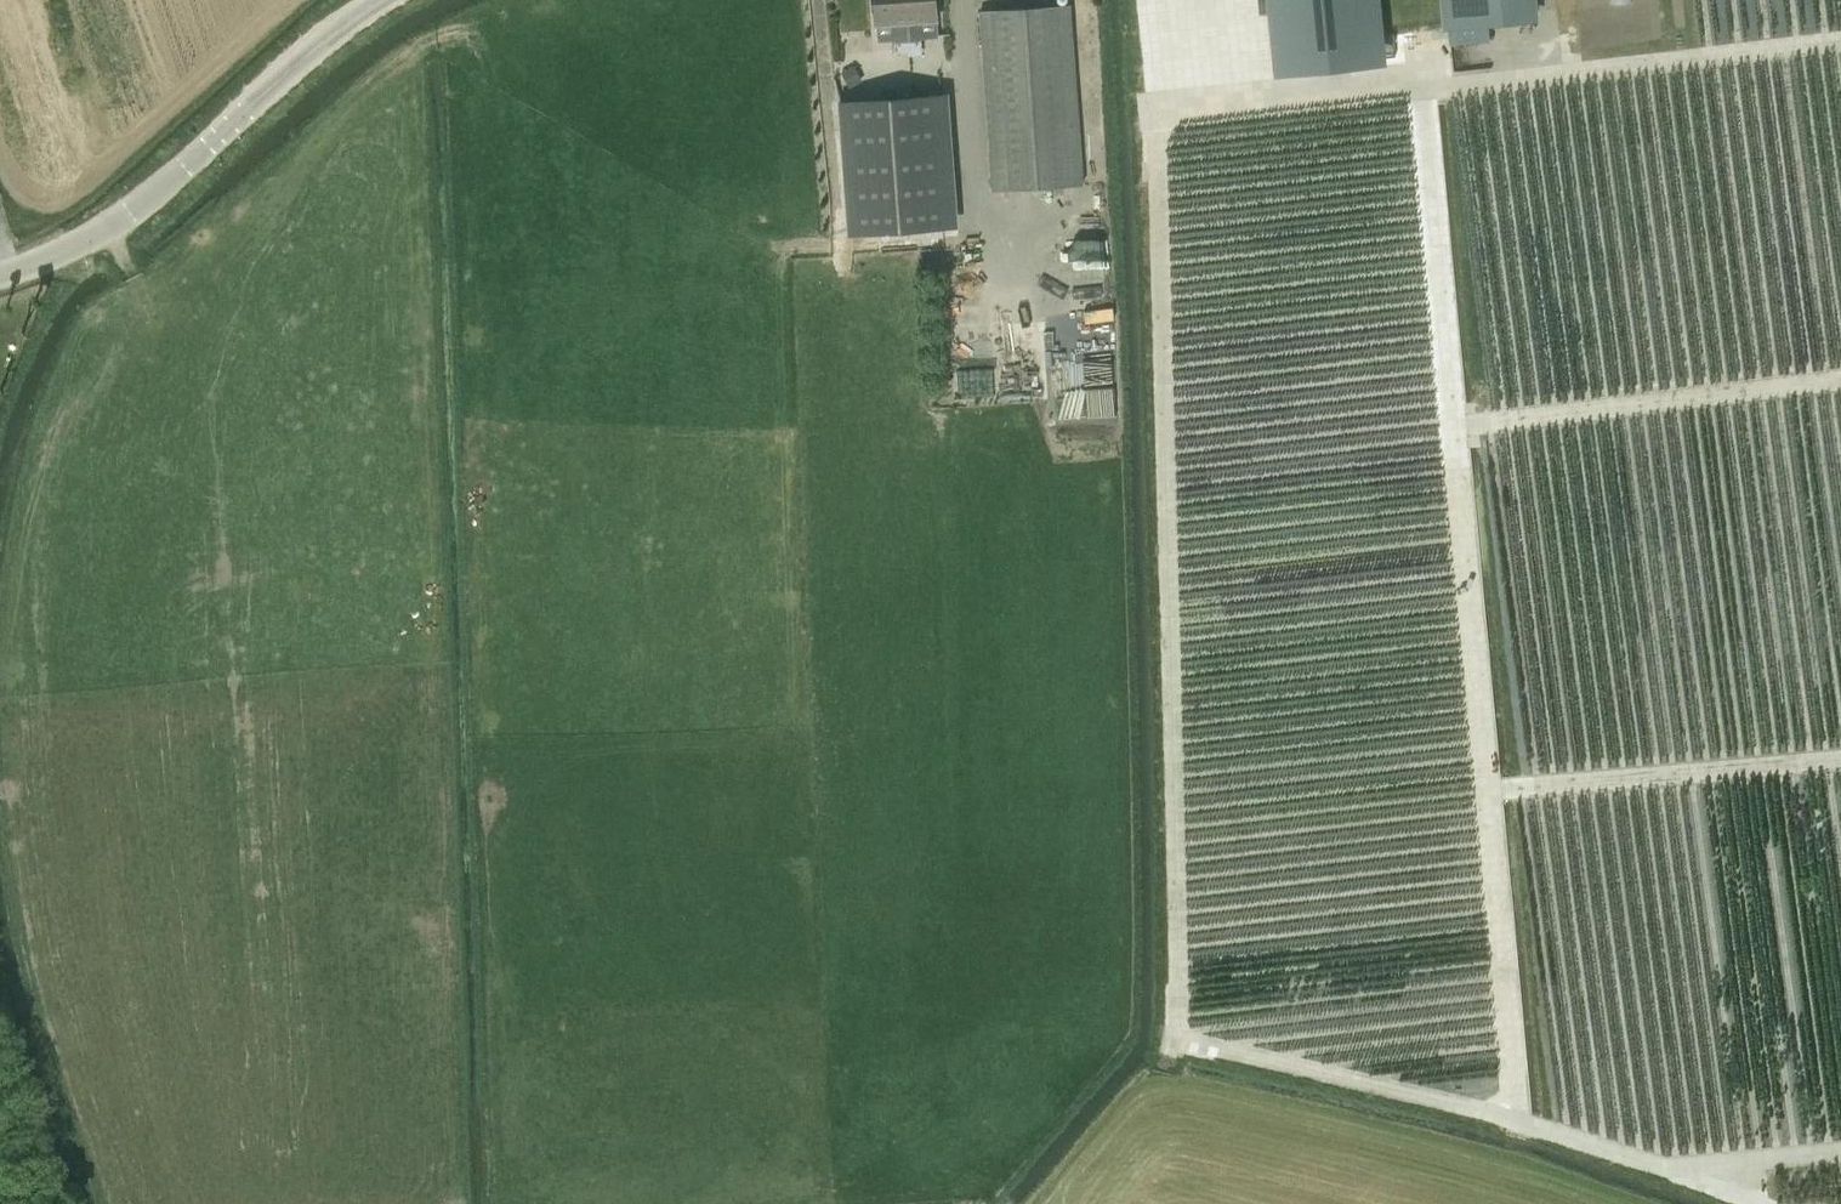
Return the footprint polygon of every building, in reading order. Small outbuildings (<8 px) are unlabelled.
[(909,39),(906,0),(875,0),(877,25),(879,42),(909,39)] [(909,39),(939,37),(936,0),(906,0),(909,39)] [(1282,67),(1378,57),(1372,0),(1275,0),(1282,67)] [(1486,21),(1533,16),(1531,0),(1445,0),(1450,44),(1488,40),(1486,21)] [(993,191),(1084,184),(1071,4),(980,10),(993,191)] [(863,80),(855,65),(842,72),(850,87),(863,80)] [(847,234),(960,226),(950,92),(836,99),(847,234)] [(1059,222),(1059,247),(1109,246),(1109,221),(1059,222)]
